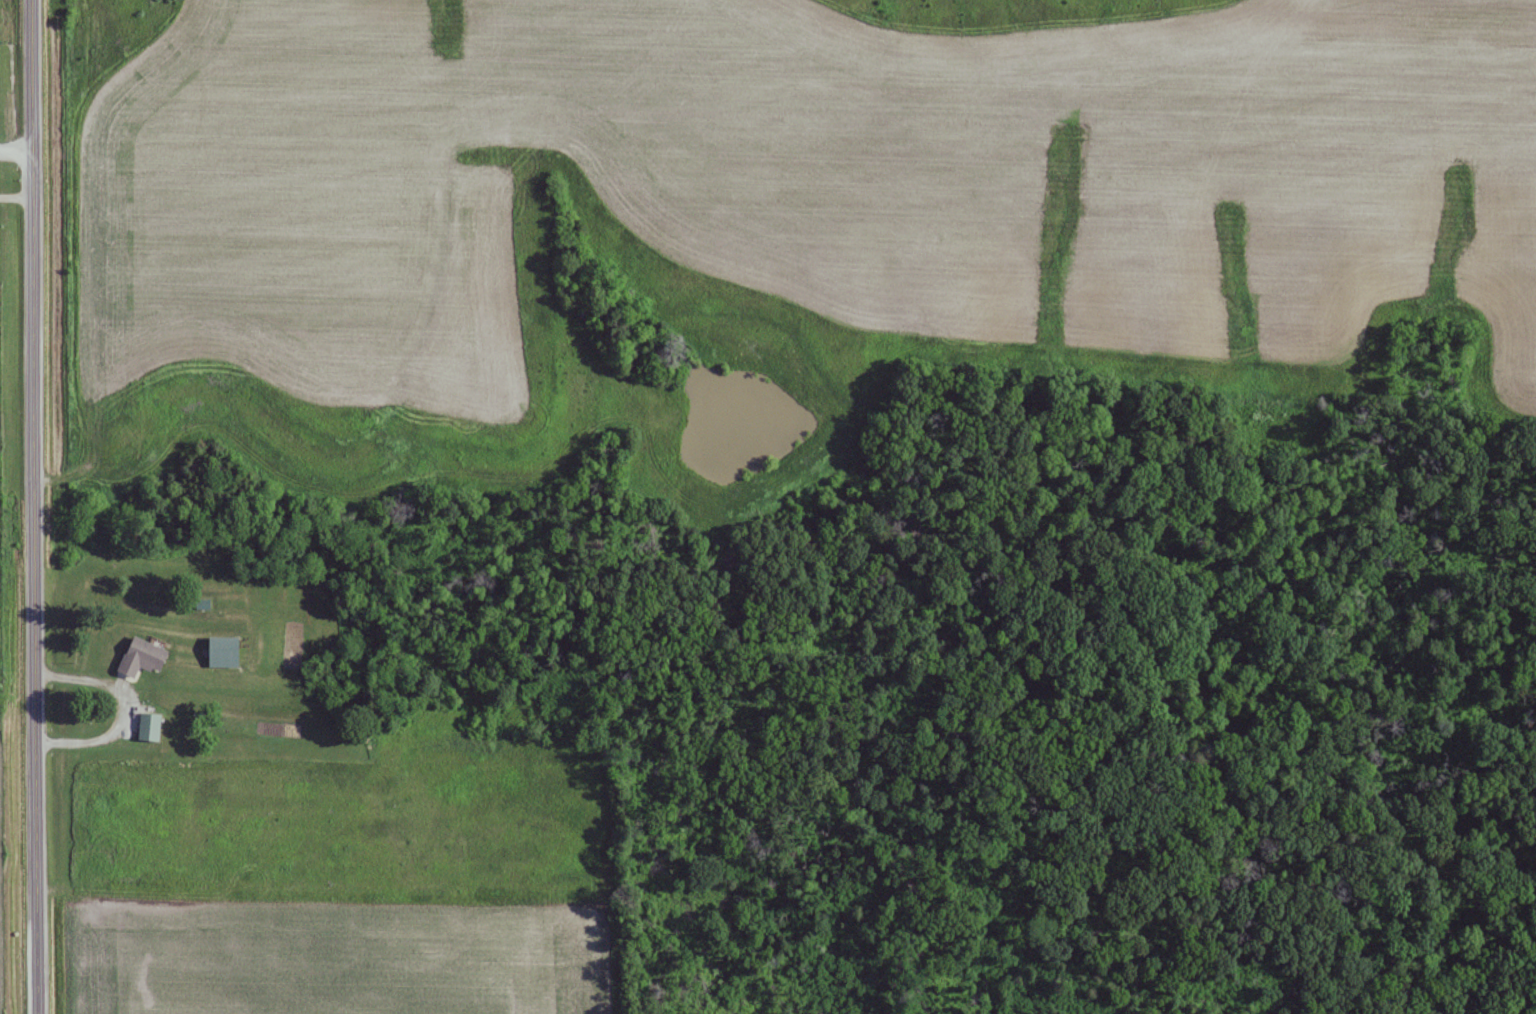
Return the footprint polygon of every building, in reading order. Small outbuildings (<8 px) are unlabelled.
[(134,680),(140,666),(158,673),(168,651),(132,635),(116,672),(134,680)] [(237,637),(207,637),(207,668),(237,668),(237,637)] [(159,714),(139,713),(138,740),(158,741),(159,714)]
